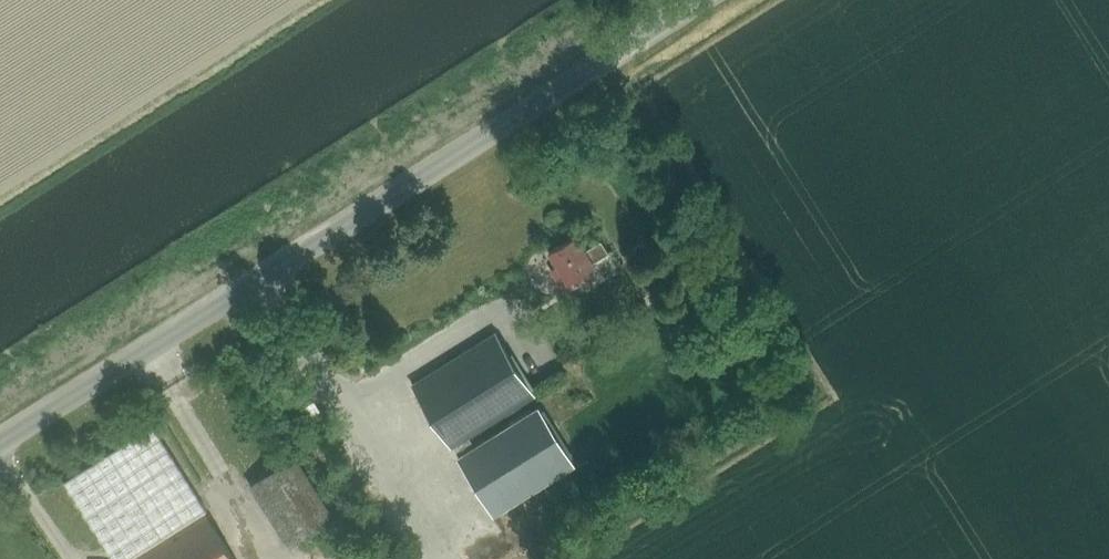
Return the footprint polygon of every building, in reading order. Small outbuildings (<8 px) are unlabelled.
[(575,235),(548,252),(557,266),(550,270),(564,293),(592,276),(587,270),(594,265),(592,262),(607,252),(600,240),(584,250),(575,235)] [(452,447),(468,436),(534,396),(496,333),(413,385),(452,447)] [(311,416),(320,410),(314,401),(305,407),(311,416)] [(460,455),(456,457),(493,516),(574,466),(538,407),(475,446),(460,455)] [(206,509),(151,425),(62,483),(112,558),(235,558),(203,511),(206,509)] [(288,548),(334,518),(294,457),(248,486),(288,548)]
